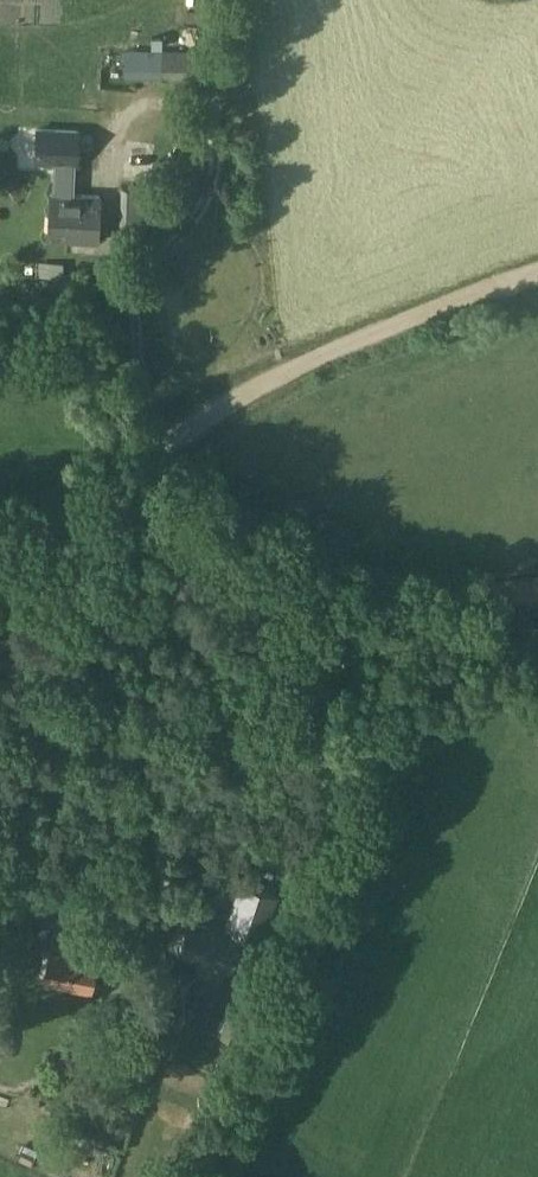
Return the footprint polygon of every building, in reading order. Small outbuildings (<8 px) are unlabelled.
[(125,77),(192,78),(191,51),(126,51),(125,77)] [(37,132),(36,164),(55,165),(73,166),(76,166),(77,134),(37,132)] [(50,193),(48,240),(77,241),(97,242),(99,196),(72,195),(73,166),(55,165),(53,194),(50,193)] [(275,898),(240,886),(227,925),(240,929),(262,937),(275,898)] [(45,907),(42,921),(85,928),(89,901),(90,894),(87,894),(50,888),(49,887),(45,907)] [(191,921),(181,949),(228,965),(240,929),(227,925),(225,933),(191,921)] [(53,930),(50,951),(49,951),(44,981),(91,989),(96,959),(79,956),(83,935),(53,930)] [(83,1009),(87,993),(48,983),(44,999),(83,1009)] [(219,1037),(235,1044),(249,1015),(233,1007),(219,1037)]
